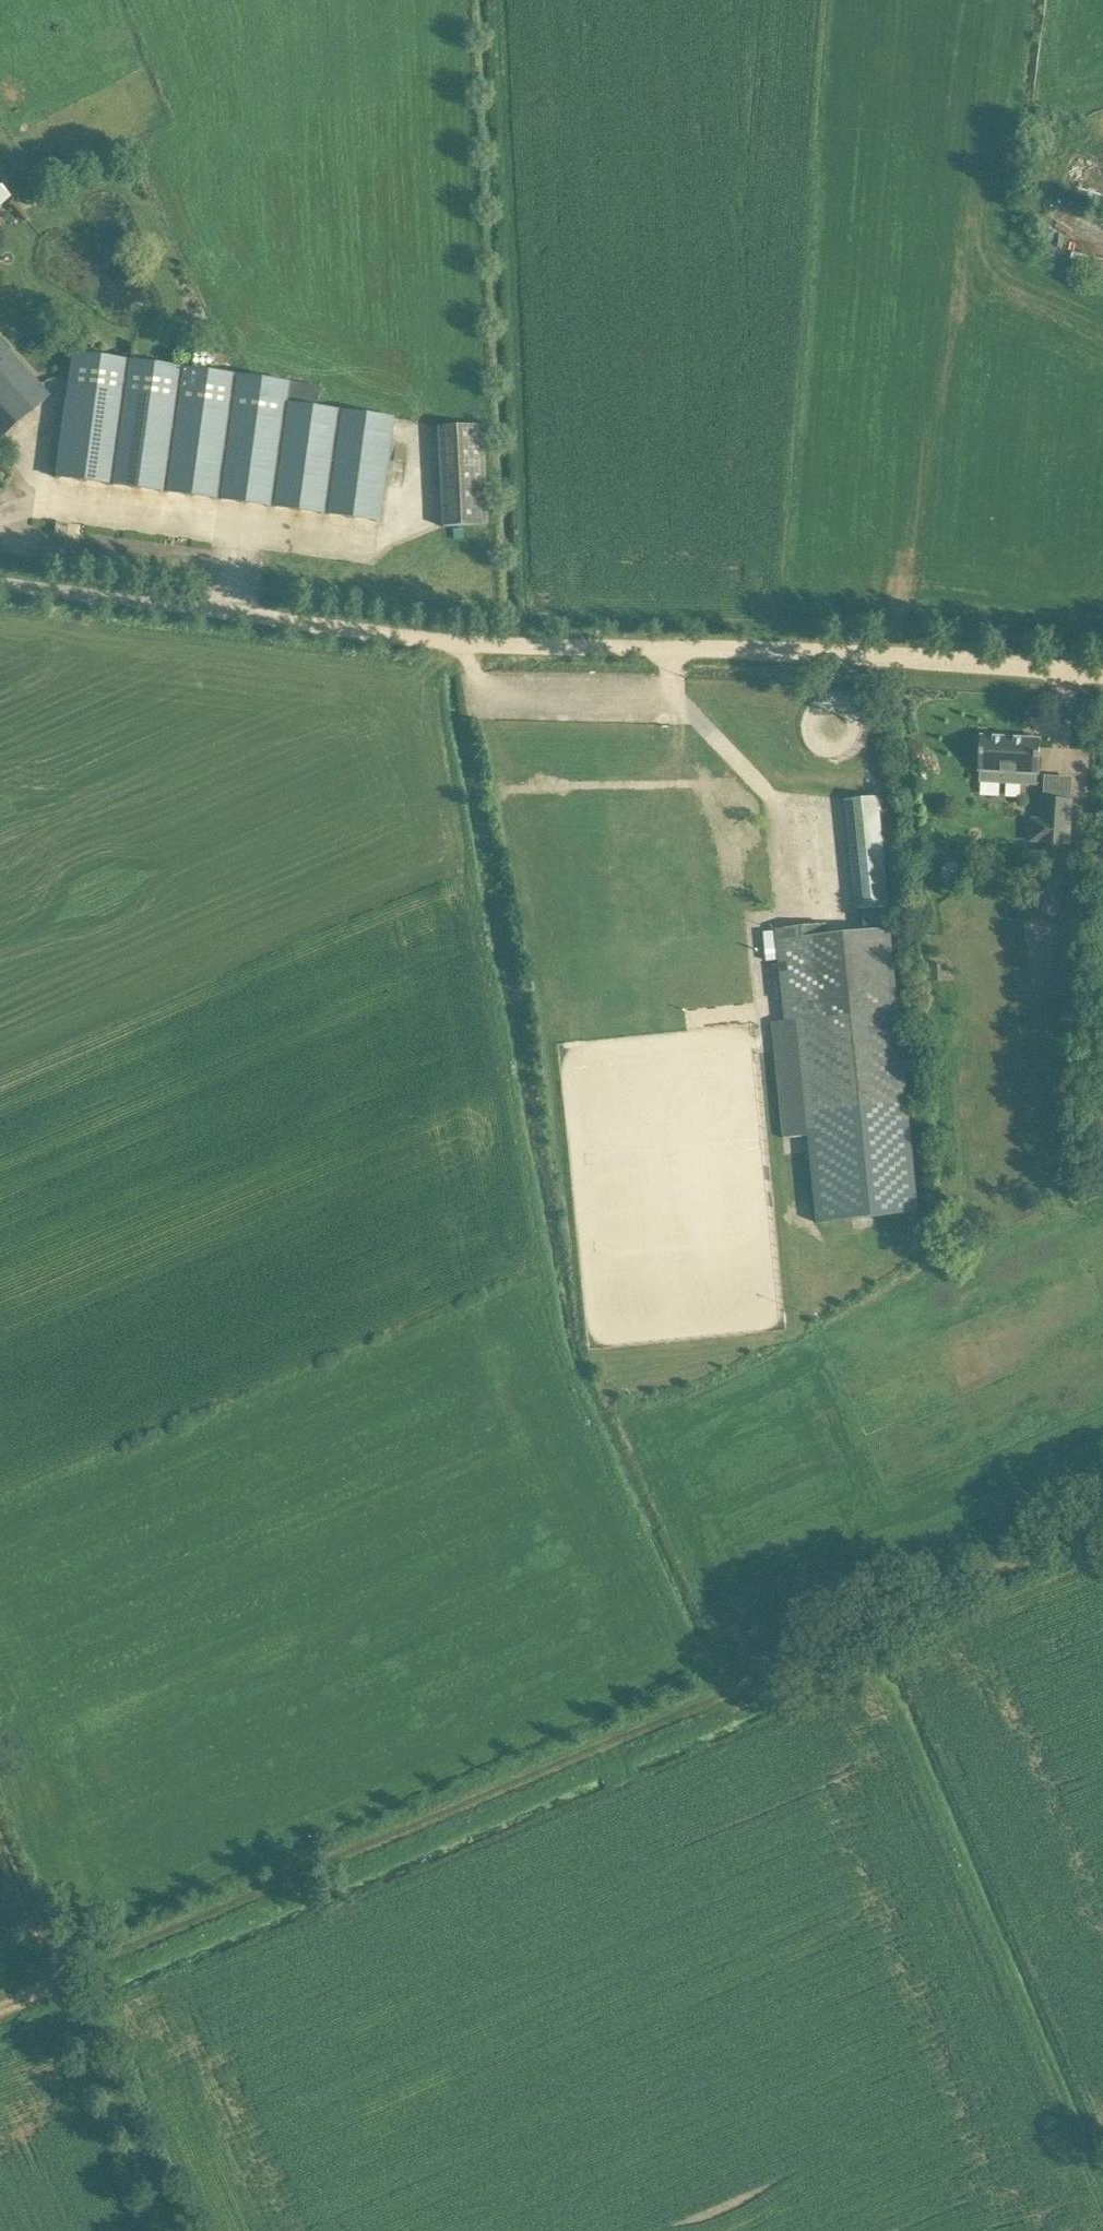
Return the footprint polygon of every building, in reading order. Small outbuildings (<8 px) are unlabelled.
[(10,197),(0,187),(0,206),(10,197)] [(14,427),(50,396),(0,341),(0,440),(14,427)] [(59,456),(56,477),(379,522),(382,500),(394,418),(317,407),(320,387),(289,382),(230,374),(192,369),(73,353),(59,456)] [(482,424),(439,426),(443,527),(487,525),(482,424)] [(54,534),(66,536),(68,524),(56,523),(54,534)] [(1039,774),(1041,739),(983,736),(983,740),(979,740),(978,757),(981,757),(981,771),(982,771),(981,782),(1037,785),(1038,774),(1039,774)] [(859,909),(890,905),(878,796),(847,799),(859,909)] [(1070,844),(1072,800),(1044,799),(1043,820),(1034,819),(1032,841),(1041,841),(1041,842),(1070,844)] [(1066,877),(1045,873),(1036,916),(1058,920),(1066,877)] [(827,923),(776,928),(785,1021),(779,1022),(790,1138),(812,1136),(821,1223),(920,1213),(891,929),(829,935),(827,923)] [(941,964),(931,965),(932,982),(942,981),(941,964)]
